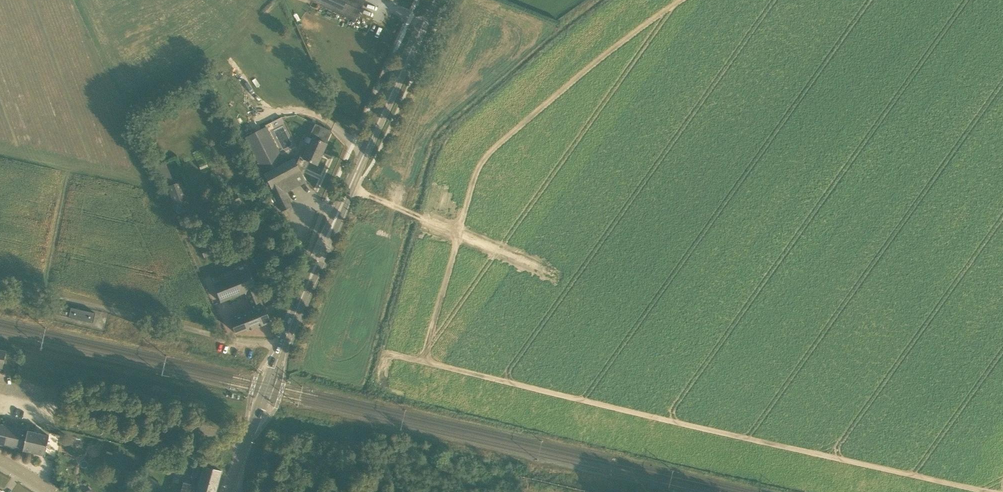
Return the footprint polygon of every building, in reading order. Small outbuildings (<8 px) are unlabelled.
[(355,20),(365,0),(311,0),(355,20)] [(317,165),(326,144),(332,132),(315,124),(309,137),(311,138),(309,144),(306,142),(297,163),(295,158),(285,163),(267,127),(245,138),(282,211),(291,207),(284,192),(306,181),(303,175),(309,161),(317,165)] [(166,187),(175,183),(165,161),(157,165),(166,187)] [(168,187),(177,210),(189,205),(181,182),(175,184),(168,187)] [(237,193),(225,198),(230,208),(241,202),(237,193)] [(278,232),(273,223),(264,227),(269,236),(278,232)] [(201,248),(204,256),(215,252),(211,244),(201,248)] [(258,294),(255,288),(256,287),(249,269),(213,283),(221,301),(245,292),(247,298),(258,294)] [(247,331),(270,322),(263,306),(262,306),(258,294),(247,298),(252,310),(230,319),(236,333),(246,329),(247,331)] [(93,323),(95,313),(71,308),(69,317),(93,323)] [(49,436),(0,424),(0,444),(4,446),(15,448),(14,451),(23,453),(23,450),(45,455),(49,436)] [(87,449),(85,457),(84,458),(105,463),(110,443),(89,438),(87,449)] [(195,464),(192,475),(201,478),(199,482),(197,481),(196,486),(184,482),(181,491),(216,491),(222,471),(204,466),(204,467),(195,464)] [(158,481),(149,476),(141,487),(149,491),(150,491),(158,481)]
